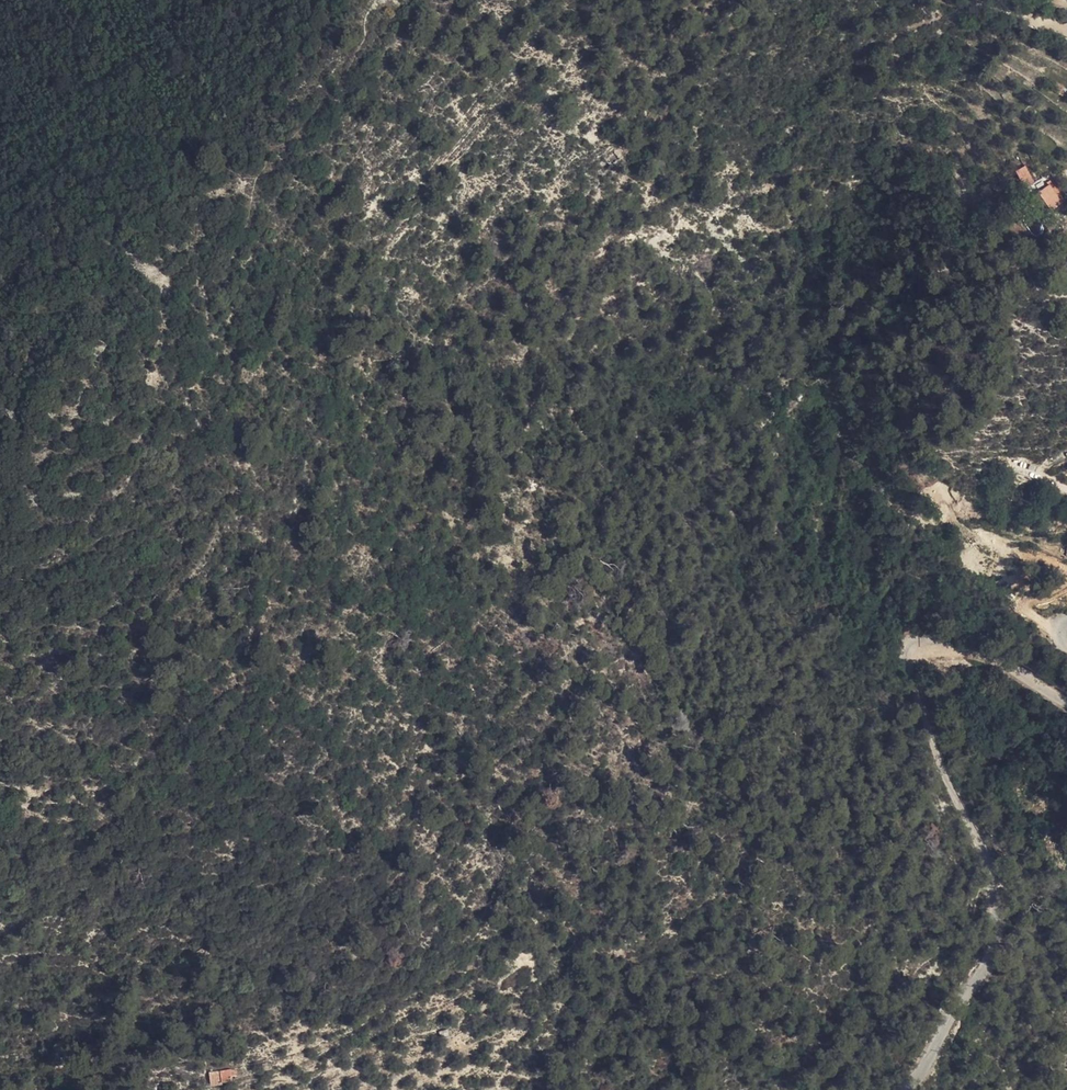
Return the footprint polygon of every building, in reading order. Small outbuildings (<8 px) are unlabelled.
[(1025,187),(1035,182),(1025,165),(1015,171),(1025,187)] [(1048,175),(1040,182),(1051,195),(1058,189),(1048,175)] [(796,730),(783,733),(785,746),(798,744),(796,730)] [(234,1071),(236,1080),(246,1077),(243,1068),(234,1071)] [(237,1082),(236,1080),(234,1071),(223,1075),(225,1086),(237,1082)]
